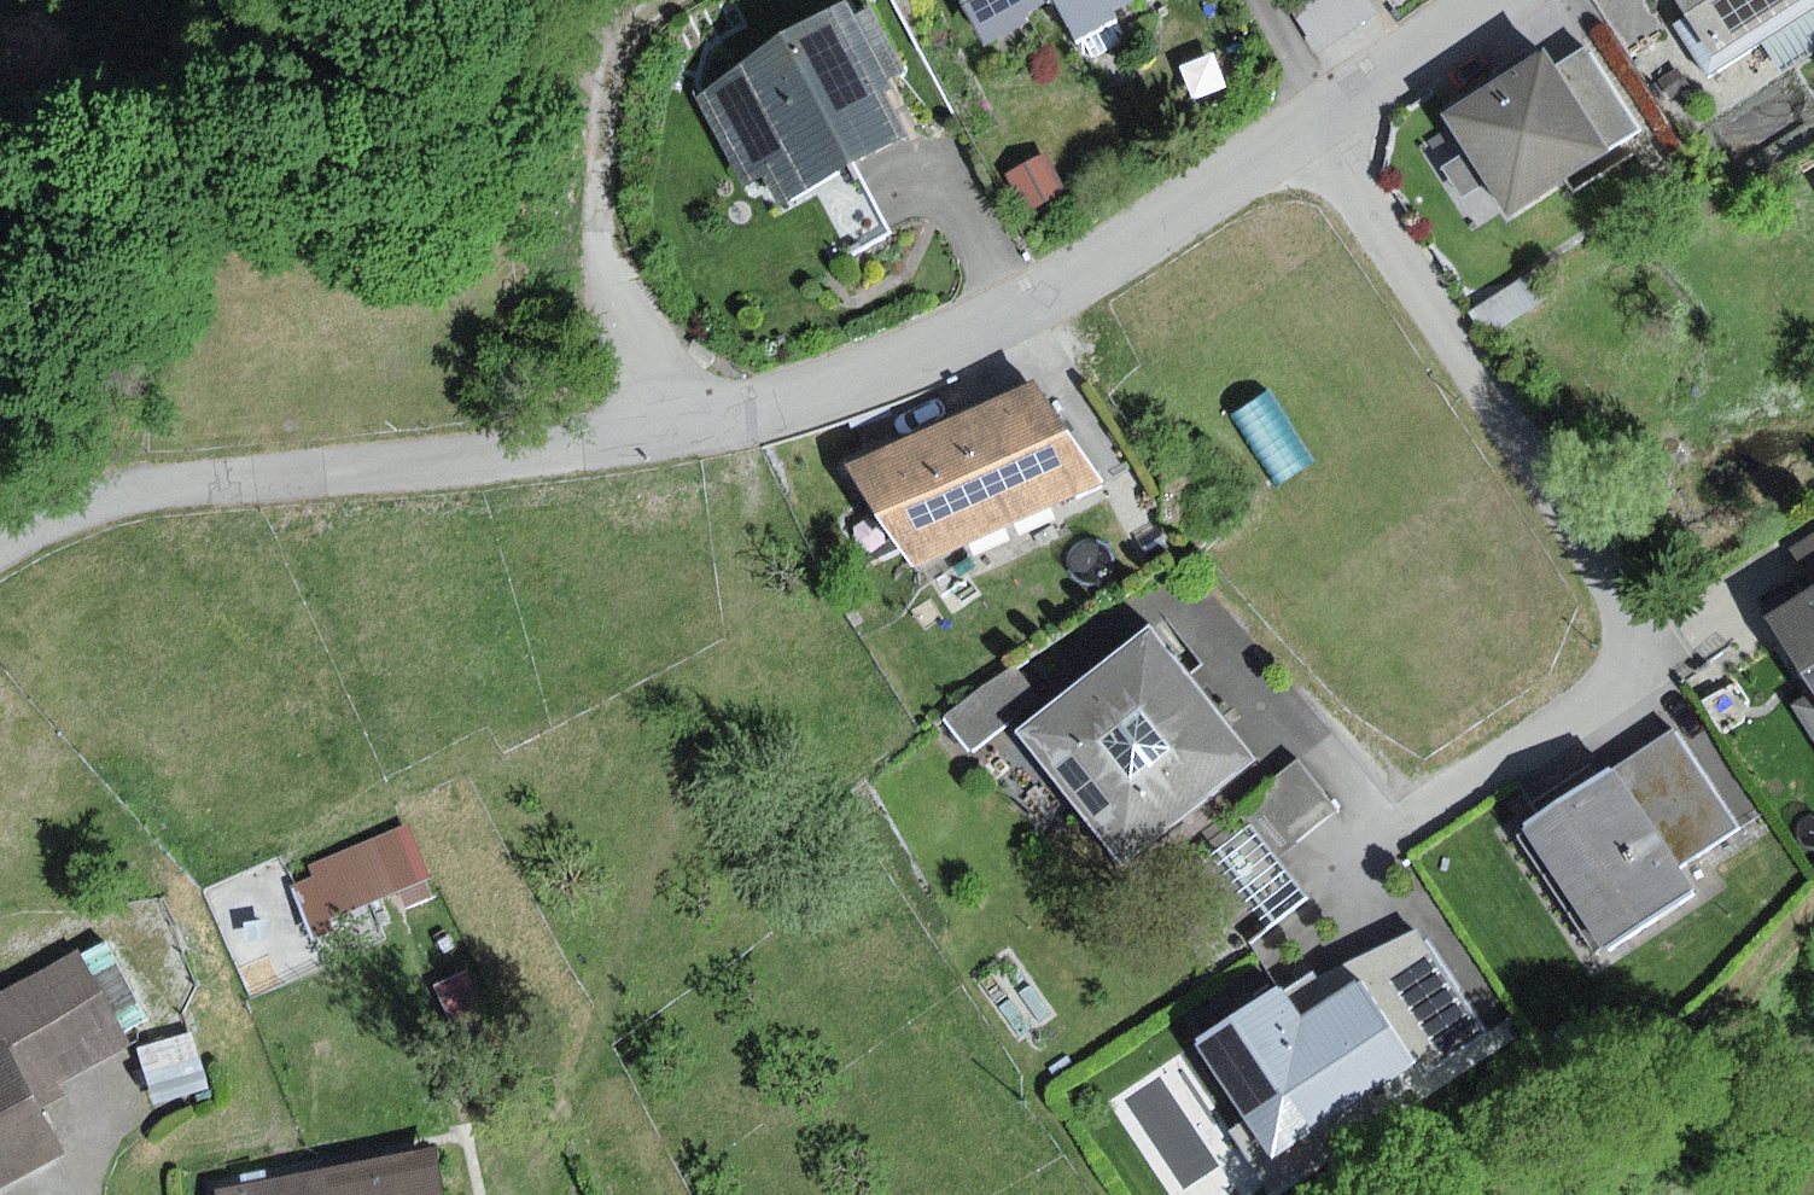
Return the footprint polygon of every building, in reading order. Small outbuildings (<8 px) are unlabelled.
[(697,97),(747,185),(765,175),(782,209),(856,169),(910,137),(886,93),(896,87),(850,0),(846,0),(784,36),(697,97)] [(982,39),(1054,0),(961,0),(982,39)] [(1082,35),(1144,0),(1061,0),(1082,35)] [(1287,3),(1315,51),(1374,15),(1365,0),(1292,0),(1287,3)] [(1697,11),(1676,25),(1709,76),(1813,10),(1813,0),(1690,0),(1697,11)] [(1586,46),(1557,65),(1610,147),(1639,128),(1586,46)] [(1548,52),(1446,117),(1510,217),(1613,152),(1610,147),(1557,65),(1548,52)] [(1047,153),(1006,172),(1026,214),(1067,195),(1047,153)] [(890,232),(856,169),(782,209),(816,272),(890,232)] [(1040,373),(856,468),(912,576),(1096,481),(1040,373)] [(1813,584),(1813,535),(1792,550),(1813,584)] [(1769,620),(1813,689),(1813,591),(1769,620)] [(1154,624),(1062,697),(1115,762),(1162,724),(1218,794),(1261,759),(1154,624)] [(1012,662),(947,717),(975,750),(1040,695),(1012,662)] [(1792,705),(1813,739),(1813,691),(1792,705)] [(1115,762),(1062,697),(1017,733),(1126,868),(1218,794),(1162,724),(1115,762)] [(1679,728),(1616,767),(1680,867),(1742,828),(1679,728)] [(1253,823),(1278,855),(1337,809),(1298,760),(1239,805),(1253,823)] [(1524,825),(1603,946),(1693,888),(1680,867),(1616,767),(1524,825)] [(1253,823),(1213,855),(1269,928),(1310,896),(1278,855),(1253,823)] [(407,825),(285,873),(312,941),(335,932),(329,916),(428,877),(407,825)] [(1418,933),(1284,990),(1302,1019),(1362,981),(1415,1063),(1422,1076),(1491,1035),(1418,933)] [(0,995),(0,1056),(12,1050),(36,1095),(130,1046),(81,953),(0,995)] [(467,969),(431,985),(465,1058),(501,1041),(467,969)] [(1194,1041),(1246,1122),(1287,1096),(1309,1130),(1415,1063),(1362,981),(1302,1019),(1284,990),(1281,986),(1194,1041)] [(195,1034),(141,1048),(155,1102),(209,1089),(195,1034)] [(72,1156),(36,1095),(12,1050),(0,1056),(0,1194),(72,1156)] [(222,1189),(223,1194),(446,1194),(439,1159),(346,1176),(344,1167),(222,1189)]
